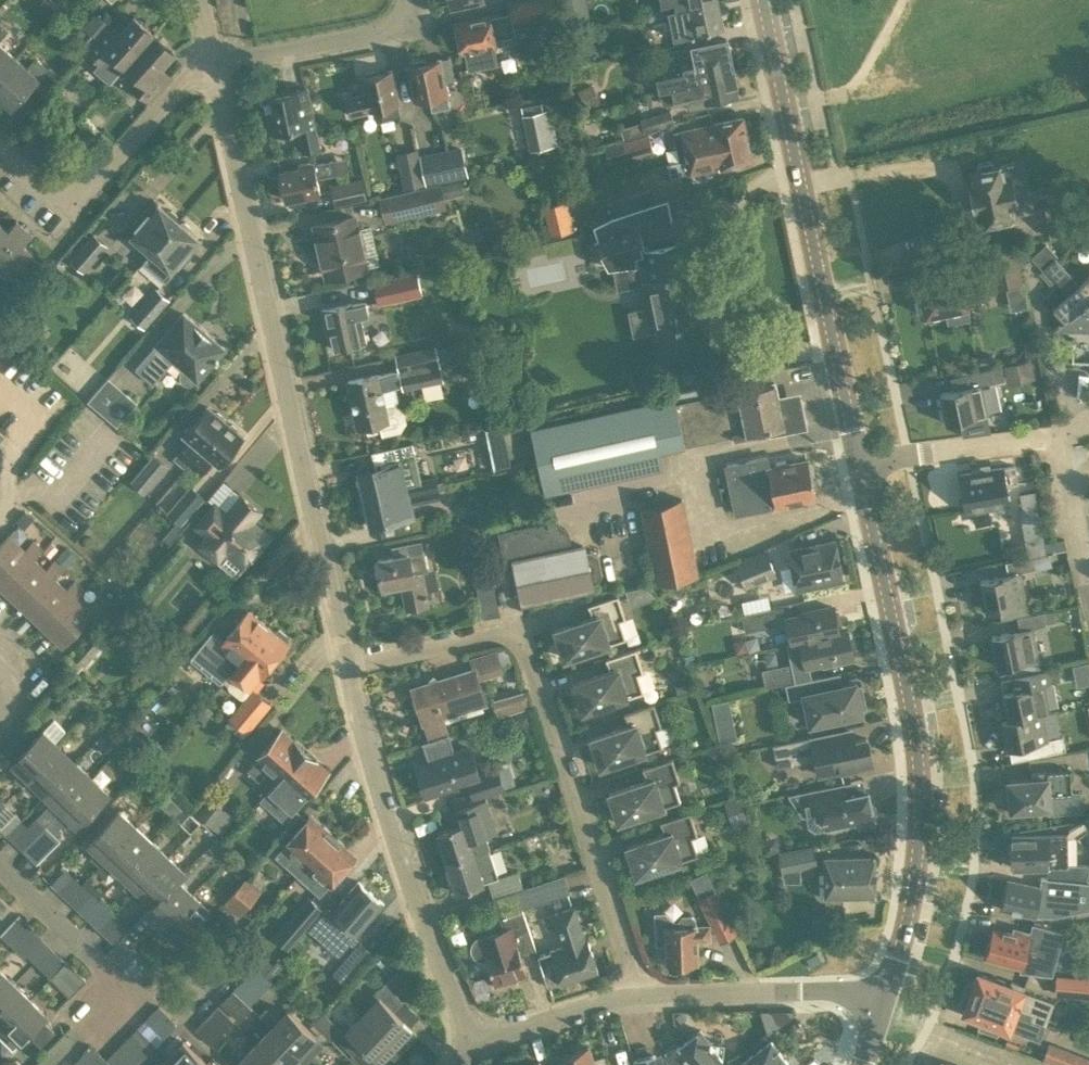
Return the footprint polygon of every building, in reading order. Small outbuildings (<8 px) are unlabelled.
[(56,2),(62,8),(69,2),(67,0),(58,0),(56,2)] [(509,4),(511,16),(512,16),(513,23),(514,23),(557,14),(554,0),(527,0),(509,4)] [(590,25),(585,0),(563,0),(569,29),(590,25)] [(651,14),(718,1),(718,0),(661,0),(662,4),(649,7),(651,14)] [(723,26),(718,1),(651,14),(651,17),(669,14),(674,36),(694,32),(723,26)] [(108,22),(96,12),(83,27),(96,37),(108,22)] [(512,16),(511,16),(502,18),(501,14),(490,16),(489,16),(455,23),(458,37),(455,39),(457,47),(460,48),(461,52),(466,51),(469,69),(497,64),(493,46),(496,45),(495,40),(516,35),(514,23),(513,23),(512,16)] [(111,83),(125,67),(154,34),(133,16),(112,40),(102,31),(86,51),(101,64),(96,70),(111,83)] [(9,30),(0,22),(0,40),(9,30)] [(587,46),(585,33),(572,35),(574,48),(587,46)] [(174,52),(154,34),(125,67),(137,77),(130,86),(149,102),(161,88),(150,79),(174,52)] [(659,91),(672,88),(672,90),(672,87),(733,74),(726,38),(691,45),(696,66),(655,75),(659,91)] [(18,60),(0,44),(0,80),(18,60)] [(453,80),(448,58),(407,66),(414,101),(428,98),(431,110),(449,107),(446,94),(448,94),(445,81),(453,80)] [(18,60),(0,80),(0,97),(12,108),(31,86),(41,95),(58,75),(51,68),(46,69),(38,61),(34,61),(27,69),(18,60)] [(384,118),(401,114),(399,104),(391,70),(362,76),(365,93),(347,97),(351,114),(382,107),(384,118)] [(706,101),(737,94),(733,74),(672,87),(672,90),(674,102),(686,99),(688,109),(706,105),(706,101)] [(586,110),(601,103),(591,84),(577,91),(586,110)] [(273,133),(299,127),(304,152),(318,149),(306,88),(265,97),(273,133)] [(551,108),(543,109),(523,114),(530,149),(558,143),(551,108)] [(641,119),(645,133),(673,125),(669,111),(641,119)] [(685,149),(685,152),(747,139),(742,117),(713,124),(713,125),(682,132),(685,143),(677,145),(678,151),(685,149)] [(654,151),(648,133),(605,146),(609,159),(625,154),(627,159),(654,151)] [(678,151),(679,158),(666,161),(669,176),(722,165),(722,166),(751,160),(747,139),(685,152),(685,149),(678,151)] [(419,154),(422,168),(426,185),(468,175),(462,145),(419,154)] [(1000,165),(993,166),(992,160),(977,163),(978,170),(971,171),(974,186),(970,187),(975,210),(979,209),(982,224),(1010,218),(1007,203),(1014,202),(1009,179),(1003,180),(1000,165)] [(332,174),(329,161),(281,170),(287,200),(319,193),(316,177),(332,174)] [(406,189),(426,185),(422,168),(402,172),(406,189)] [(330,184),(335,206),(367,199),(362,177),(330,184)] [(464,194),(461,180),(440,184),(423,189),(422,188),(379,197),(384,221),(446,208),(444,198),(464,194)] [(614,202),(618,215),(653,204),(654,203),(650,191),(614,202)] [(688,217),(671,221),(667,200),(654,203),(653,204),(602,222),(594,227),(599,241),(596,242),(591,251),(593,260),(601,265),(610,264),(610,265),(632,262),(633,267),(640,266),(643,280),(640,281),(646,307),(628,311),(633,335),(658,329),(659,330),(698,322),(687,271),(682,272),(676,242),(693,239),(688,217)] [(139,240),(152,251),(179,219),(178,213),(172,208),(167,209),(158,201),(128,236),(136,243),(139,240)] [(569,202),(544,207),(550,234),(574,229),(569,202)] [(1045,215),(1050,237),(1078,231),(1074,209),(1045,215)] [(365,268),(354,218),(316,226),(327,276),(365,268)] [(181,221),(179,219),(152,251),(142,262),(164,281),(201,238),(192,231),(192,225),(186,221),(181,221)] [(24,228),(17,221),(8,231),(0,223),(0,255),(24,228)] [(24,228),(0,255),(0,271),(10,280),(0,292),(0,310),(40,265),(31,257),(34,254),(23,244),(31,234),(24,228)] [(95,233),(71,260),(84,272),(108,245),(95,233)] [(548,249),(546,239),(530,242),(532,252),(548,249)] [(1081,281),(1071,270),(1069,272),(1055,257),(1056,255),(1045,244),(1032,258),(1042,269),(1044,267),(1057,283),(1040,299),(1050,311),(1053,308),(1074,330),(1074,329),(1088,329),(1088,274),(1081,281)] [(1016,246),(985,252),(992,289),(1023,283),(1016,246)] [(379,302),(421,293),(416,273),(374,282),(379,302)] [(975,291),(972,276),(919,287),(925,316),(945,312),(948,325),(970,320),(964,293),(975,291)] [(131,317),(144,328),(170,299),(156,287),(131,317)] [(335,349),(367,342),(361,315),(369,313),(366,300),(323,310),(326,325),(329,324),(335,349)] [(173,360),(197,380),(224,349),(183,313),(134,369),(152,384),(173,360)] [(395,353),(399,370),(394,371),(394,370),(349,380),(358,427),(379,422),(381,435),(400,431),(406,422),(403,412),(394,406),(385,408),(381,389),(409,383),(410,386),(442,380),(438,362),(439,362),(436,345),(395,353)] [(1035,378),(1030,358),(1003,365),(1008,385),(1035,378)] [(396,359),(341,366),(342,375),(397,367),(396,359)] [(967,386),(939,392),(946,423),(986,414),(979,383),(1002,378),(1000,366),(965,374),(967,386)] [(117,426),(137,402),(108,377),(88,401),(117,426)] [(774,382),(677,401),(686,445),(732,435),(733,440),(784,429),(774,382)] [(686,445),(677,401),(676,394),(533,426),(546,492),(665,466),(662,450),(686,445)] [(173,460),(184,470),(226,422),(208,406),(184,434),(191,440),(173,460)] [(244,437),(226,422),(184,470),(185,471),(191,463),(202,473),(214,460),(220,465),(244,437)] [(487,428),(495,467),(510,464),(502,425),(487,428)] [(132,481),(145,492),(167,466),(154,455),(132,481)] [(736,512),(815,496),(808,458),(768,467),(766,458),(726,466),(736,512)] [(1018,484),(1014,466),(959,476),(966,512),(1009,504),(1005,487),(1018,484)] [(412,498),(439,491),(436,476),(405,483),(404,474),(390,477),(388,468),(359,474),(365,501),(410,492),(412,498)] [(168,513),(181,524),(204,498),(191,487),(168,513)] [(1046,552),(1035,490),(1020,492),(1022,506),(1020,507),(1028,556),(1046,552)] [(412,516),(410,505),(441,499),(439,491),(412,498),(410,492),(365,501),(371,529),(400,522),(399,518),(412,516)] [(215,504),(196,525),(207,535),(199,545),(217,561),(226,551),(244,566),(269,537),(251,521),(259,511),(241,496),(226,514),(215,504)] [(682,497),(640,506),(656,582),(698,573),(682,497)] [(25,510),(19,517),(29,526),(35,518),(25,510)] [(514,572),(521,605),(595,590),(593,582),(597,581),(603,574),(599,554),(591,549),(586,550),(585,542),(571,545),(568,530),(553,520),(498,531),(506,574),(514,572)] [(163,538),(169,543),(182,528),(176,523),(163,538)] [(469,532),(474,536),(481,534),(478,523),(468,525),(469,532)] [(35,561),(43,552),(33,542),(25,551),(9,536),(0,545),(0,588),(5,593),(35,561)] [(1066,549),(1064,539),(1046,542),(1047,547),(1049,553),(1066,549)] [(789,550),(797,587),(842,578),(835,540),(789,550)] [(426,569),(421,541),(392,547),(394,556),(376,560),(382,588),(401,584),(406,609),(428,604),(426,597),(431,596),(430,591),(426,592),(422,570),(426,569)] [(51,542),(44,550),(50,556),(58,548),(51,542)] [(66,546),(56,558),(66,567),(76,556),(66,546)] [(747,585),(775,573),(766,550),(737,562),(747,585)] [(1016,617),(1028,615),(1020,574),(1034,571),(1032,559),(1006,564),(1008,576),(980,582),(986,612),(998,610),(1000,620),(1016,617)] [(46,570),(35,561),(5,593),(25,612),(56,580),(64,571),(54,562),(46,570)] [(489,565),(472,568),(477,594),(495,591),(489,565)] [(66,590),(56,580),(25,612),(46,632),(77,600),(85,591),(74,581),(66,590)] [(115,584),(111,588),(116,594),(121,589),(115,584)] [(589,603),(593,615),(556,627),(565,656),(627,636),(621,618),(627,616),(619,593),(589,603)] [(87,610),(77,600),(46,632),(63,648),(93,617),(96,621),(105,611),(95,601),(87,610)] [(777,623),(774,606),(742,613),(745,630),(777,623)] [(787,617),(792,643),(847,632),(847,630),(839,632),(834,608),(787,617)] [(215,662),(230,674),(269,626),(249,610),(221,645),(204,631),(182,659),(197,672),(210,656),(216,661),(215,662)] [(1042,612),(1044,623),(1055,621),(1053,610),(1042,612)] [(1028,615),(1016,617),(1018,630),(990,636),(997,666),(1009,664),(1012,675),(1019,674),(1037,670),(1034,658),(1037,658),(1031,628),(1044,625),(1044,623),(1042,612),(1028,615)] [(288,642),(269,626),(230,674),(234,677),(227,685),(228,689),(240,700),(245,699),(228,719),(246,734),(269,707),(251,691),(248,689),(259,677),(260,677),(288,642)] [(847,632),(792,643),(793,644),(787,646),(790,665),(761,671),(765,687),(807,679),(805,667),(853,657),(847,632)] [(108,643),(97,634),(78,657),(70,666),(79,673),(87,664),(88,666),(108,643)] [(573,681),(583,710),(644,690),(638,672),(644,670),(636,647),(607,656),(611,669),(573,681)] [(469,657),(473,671),(411,691),(427,740),(449,733),(445,718),(484,706),(476,680),(504,671),(497,648),(469,657)] [(1088,682),(1088,662),(1088,660),(1071,665),(1077,685),(1088,682)] [(1052,667),(1037,670),(1019,674),(1012,675),(1000,678),(1003,691),(1002,691),(1008,718),(1002,720),(1002,721),(1042,713),(1047,711),(1042,683),(1057,680),(1054,666),(1052,667)] [(695,688),(691,675),(677,679),(680,692),(695,688)] [(815,722),(815,725),(837,721),(837,718),(861,712),(860,708),(866,707),(861,686),(856,687),(855,682),(822,689),(820,677),(785,684),(788,699),(804,696),(809,723),(815,722)] [(529,707),(524,691),(493,701),(498,717),(529,707)] [(729,699),(712,702),(719,742),(737,738),(729,699)] [(591,736),(601,765),(662,745),(656,727),(662,725),(654,702),(625,711),(629,724),(591,736)] [(533,722),(529,709),(516,713),(520,726),(533,722)] [(1062,735),(1047,738),(1042,713),(1002,721),(1007,748),(1026,744),(1029,757),(1065,749),(1062,735)] [(44,731),(12,764),(21,772),(15,779),(22,787),(61,747),(55,741),(65,730),(55,720),(44,731)] [(268,768),(279,778),(304,750),(281,730),(247,769),(258,779),(268,768)] [(841,769),(842,773),(857,770),(857,766),(872,763),(867,738),(837,744),(834,731),(773,743),(778,766),(816,759),(819,774),(841,769)] [(421,742),(429,766),(415,770),(424,798),(456,788),(455,785),(466,782),(472,801),(502,792),(496,772),(477,778),(468,750),(454,755),(447,734),(421,742)] [(724,759),(720,744),(709,747),(714,762),(724,759)] [(44,795),(76,762),(61,747),(22,787),(30,794),(36,787),(44,795)] [(269,789),(281,799),(272,810),(289,826),(302,812),(295,806),(326,770),(304,750),(279,778),(269,789)] [(642,766),(646,779),(609,791),(618,820),(680,800),(674,782),(680,780),(672,757),(642,766)] [(44,795),(50,801),(36,815),(37,817),(46,825),(92,778),(76,762),(44,795)] [(1031,771),(1031,778),(1008,780),(1010,809),(1050,806),(1049,793),(1071,791),(1069,769),(1048,771),(1047,770),(1031,771)] [(54,817),(46,825),(56,835),(62,830),(59,827),(62,825),(69,819),(77,826),(109,793),(92,778),(54,817)] [(868,791),(846,795),(844,782),(788,794),(802,816),(806,815),(808,827),(814,831),(857,822),(860,825),(870,823),(871,819),(874,819),(873,816),(876,813),(874,804),(871,803),(868,791)] [(738,794),(723,800),(733,827),(748,821),(738,794)] [(210,799),(197,815),(226,838),(239,822),(210,799)] [(437,834),(447,864),(489,850),(479,822),(490,818),(484,801),(456,811),(462,826),(437,834)] [(184,808),(176,816),(181,821),(189,813),(184,808)] [(697,834),(690,810),(660,820),(664,832),(626,845),(636,873),(697,854),(692,836),(697,834)] [(92,858),(100,866),(137,827),(120,811),(89,844),(98,852),(92,858)] [(1,828),(6,833),(21,819),(16,813),(1,828)] [(24,849),(46,825),(37,817),(14,840),(24,849)] [(301,872),(308,864),(333,837),(310,817),(275,855),(286,865),(290,862),(301,872),(298,875),(298,876),(301,872)] [(56,835),(46,825),(24,849),(37,862),(60,839),(56,835)] [(122,875),(153,842),(137,827),(100,866),(108,874),(114,868),(122,875)] [(1068,835),(1011,836),(1011,866),(1048,866),(1046,878),(1087,883),(1088,867),(1088,865),(1069,865),(1068,835)] [(321,896),(355,857),(333,837),(308,864),(301,872),(298,876),(321,896)] [(132,896),(169,857),(153,842),(122,875),(130,883),(124,889),(132,896)] [(777,852),(781,873),(817,866),(814,845),(777,852)] [(517,870),(497,877),(492,864),(489,850),(447,864),(457,894),(483,885),(483,884),(488,882),(494,900),(517,891),(517,890),(523,888),(517,870)] [(824,857),(825,897),(875,896),(874,856),(824,857)] [(186,873),(169,857),(132,896),(140,904),(146,898),(153,905),(154,906),(178,881),(186,873)] [(74,873),(67,867),(53,883),(59,889),(74,873)] [(696,894),(713,887),(706,870),(689,876),(696,894)] [(223,903),(239,917),(263,888),(247,875),(223,903)] [(541,901),(571,892),(566,876),(536,885),(541,901)] [(1002,908),(1035,915),(1038,900),(1055,903),(1056,897),(1085,901),(1087,883),(1046,878),(1044,888),(1041,887),(1008,880),(1002,908)] [(146,912),(131,928),(141,937),(150,927),(157,934),(194,895),(178,881),(154,906),(153,905),(146,912)] [(358,881),(332,912),(346,924),(337,933),(348,943),(357,933),(357,934),(384,903),(358,881)] [(719,944),(736,936),(712,889),(695,897),(719,944)] [(520,954),(536,949),(517,891),(494,900),(502,928),(479,935),(475,937),(472,941),(471,946),(471,951),(474,955),(477,958),(482,959),(487,959),(495,984),(526,974),(520,954)] [(85,914),(98,900),(92,894),(79,908),(85,914)] [(210,911),(194,895),(157,934),(165,942),(171,936),(179,944),(210,911)] [(308,895),(294,912),(310,925),(324,909),(308,895)] [(11,906),(0,896),(0,915),(2,917),(11,906)] [(98,900),(85,914),(91,920),(107,903),(101,897),(98,900)] [(587,942),(584,943),(572,908),(553,915),(564,947),(539,957),(548,986),(597,970),(587,942)] [(36,931),(30,925),(19,913),(0,934),(17,950),(36,931)] [(654,914),(655,947),(666,946),(667,964),(696,962),(695,941),(709,940),(708,926),(696,927),(696,920),(692,916),(682,917),(678,921),(678,923),(673,923),(673,921),(664,914),(654,914)] [(1021,966),(1034,970),(1042,940),(1068,947),(1074,927),(1072,926),(1075,919),(1057,921),(1056,924),(1033,923),(1030,933),(1015,929),(1014,933),(994,928),(986,956),(1021,965),(1021,966)] [(122,937),(131,928),(126,923),(111,938),(116,944),(122,937)] [(300,937),(284,923),(273,936),(289,950),(300,937)] [(42,936),(36,931),(17,950),(23,956),(28,950),(42,936)] [(122,937),(116,944),(107,953),(114,959),(129,943),(122,937)] [(359,940),(343,959),(357,971),(373,952),(359,940)] [(263,954),(255,963),(269,977),(278,967),(263,954)] [(69,959),(61,967),(81,986),(88,978),(69,959)] [(156,967),(148,960),(134,975),(141,982),(156,967)] [(73,994),(81,986),(61,967),(53,975),(73,994)] [(15,983),(0,968),(0,998),(15,983)] [(252,975),(265,988),(271,982),(258,969),(252,975)] [(1033,1013),(1031,1019),(1044,1024),(1052,1001),(1022,990),(1023,986),(1011,981),(1009,985),(1002,982),(1003,978),(994,975),(993,978),(978,973),(971,991),(1001,1002),(1002,998),(1019,1004),(1018,1007),(1033,1013)] [(1088,978),(1056,975),(1055,994),(1087,996),(1088,978)] [(31,999),(15,983),(0,998),(0,1031),(31,999)] [(378,999),(362,1014),(402,1052),(409,1045),(403,1039),(412,1030),(394,1013),(404,1003),(384,985),(374,995),(378,999)] [(233,990),(232,989),(220,1002),(239,1020),(251,1007),(233,990)] [(1010,1028),(1038,1039),(1044,1024),(1031,1019),(1033,1013),(1018,1007),(1019,1004),(1002,998),(1001,1002),(971,991),(963,1011),(981,1018),(979,1026),(996,1033),(999,1026),(1009,1030),(1010,1028)] [(31,999),(0,1031),(0,1037),(13,1049),(20,1042),(47,1014),(31,999)] [(146,1018),(164,1037),(177,1024),(159,1005),(146,1018)] [(205,1025),(218,1036),(233,1021),(218,1005),(202,1021),(205,1025)] [(791,1007),(763,1009),(764,1023),(792,1021),(791,1007)] [(288,1009),(277,1020),(265,1008),(258,1015),(271,1027),(306,1061),(323,1043),(288,1009)] [(394,1061),(402,1052),(362,1014),(347,1031),(343,1027),(341,1029),(323,1011),(313,1022),(332,1039),(333,1038),(353,1056),(361,1048),(379,1064),(388,1055),(394,1061)] [(138,1027),(132,1033),(150,1052),(156,1046),(138,1027)] [(271,1027),(255,1043),(278,1064),(302,1064),(306,1061),(271,1027)] [(728,1063),(722,1055),(724,1044),(710,1041),(702,1031),(698,1027),(673,1047),(676,1050),(666,1058),(672,1064),(726,1064),(728,1063)] [(166,1057),(175,1064),(207,1064),(182,1041),(166,1057)] [(1042,1060),(1056,1064),(1088,1064),(1088,1057),(1049,1041),(1042,1060)] [(255,1043),(239,1059),(245,1064),(278,1064),(255,1043)] [(109,1063),(106,1060),(105,1059),(90,1045),(83,1052),(97,1064),(107,1064),(109,1063)] [(603,1057),(592,1061),(588,1048),(560,1057),(562,1064),(605,1064),(603,1057)] [(106,1060),(109,1063),(111,1064),(126,1064),(113,1053),(106,1060)] [(653,1055),(633,1062),(634,1064),(664,1064),(663,1063),(657,1064),(653,1055)] [(782,1055),(781,1056),(769,1064),(790,1064),(782,1055)] [(166,1057),(159,1064),(175,1064),(166,1057)]
